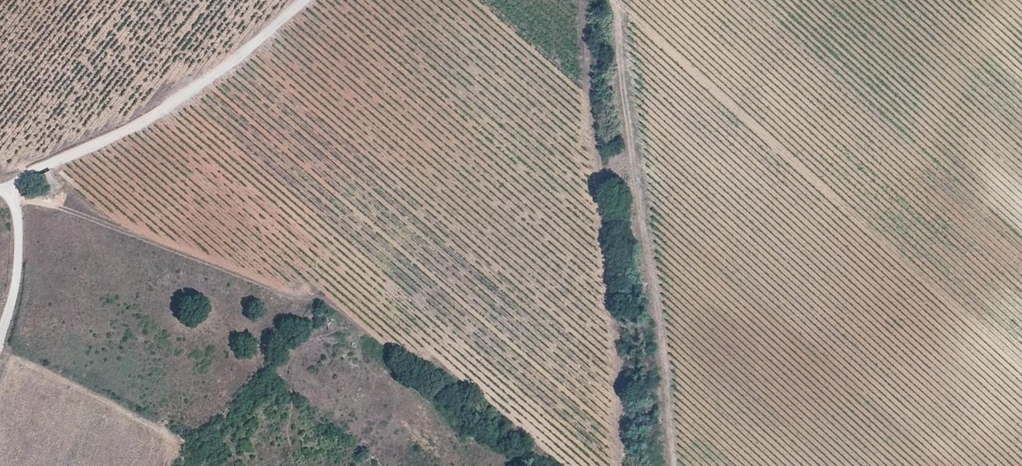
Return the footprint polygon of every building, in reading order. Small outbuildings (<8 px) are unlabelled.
[(48,170),(37,177),(45,192),(57,186),(48,170)]
